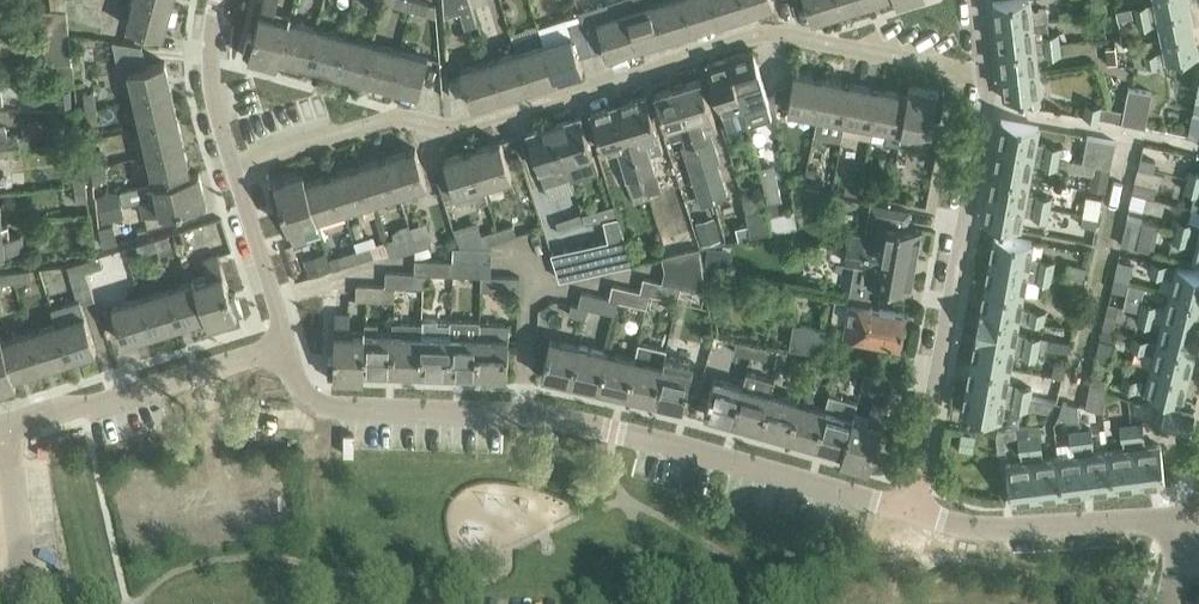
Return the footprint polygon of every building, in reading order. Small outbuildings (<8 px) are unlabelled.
[(66,1),(66,0),(50,0),(51,9),(38,8),(39,10),(67,10),(66,1)] [(149,31),(163,35),(170,7),(145,0),(134,0),(127,25),(149,31)] [(276,9),(278,0),(263,0),(254,34),(248,33),(242,54),(277,64),(279,55),(290,19),(291,13),(276,9)] [(412,0),(395,0),(394,5),(410,9),(412,0)] [(429,3),(419,0),(412,0),(410,9),(426,13),(429,3)] [(444,17),(460,12),(465,27),(477,23),(470,0),(442,0),(444,17)] [(579,10),(579,11),(592,52),(606,47),(608,55),(636,46),(621,0),(609,0),(579,10)] [(652,0),(621,0),(636,46),(663,38),(652,2),(652,0)] [(691,29),(682,0),(658,0),(652,2),(663,38),(691,29)] [(691,29),(719,20),(712,0),(682,0),(691,29)] [(746,12),(743,0),(712,0),(719,20),(746,12)] [(773,0),(743,0),(746,12),(774,3),(773,0)] [(812,19),(839,11),(836,0),(806,0),(812,19)] [(866,2),(866,0),(836,0),(839,11),(866,2)] [(1030,8),(1029,0),(1005,0),(992,2),(995,26),(1049,19),(1047,7),(1030,8)] [(1187,0),(1155,0),(1155,2),(1134,6),(1136,17),(1188,7),(1187,0)] [(1102,1),(1084,4),(1085,16),(1104,13),(1102,1)] [(1131,6),(1116,9),(1118,20),(1126,18),(1133,17),(1131,6)] [(1188,7),(1136,17),(1139,28),(1159,24),(1162,37),(1193,31),(1188,7)] [(67,10),(39,10),(41,35),(70,35),(67,10)] [(579,11),(538,24),(544,43),(555,79),(583,70),(578,56),(592,52),(579,11)] [(279,55),(307,63),(317,27),(290,19),(279,55)] [(995,26),(998,50),(1060,43),(1059,32),(1049,32),(1047,20),(1049,20),(1049,19),(995,26)] [(307,63),(335,70),(344,34),(317,27),(307,63)] [(1198,55),(1193,31),(1162,37),(1164,50),(1143,54),(1144,56),(1136,56),(1137,65),(1145,65),(1198,55)] [(11,52),(9,34),(0,34),(0,53),(11,52)] [(362,78),(372,42),(344,34),(335,70),(362,78)] [(41,35),(43,62),(73,62),(70,35),(41,35)] [(120,71),(130,69),(147,65),(143,45),(112,40),(120,71)] [(390,85),(400,49),(372,42),(362,78),(390,85)] [(544,43),(516,52),(527,87),(555,79),(544,43)] [(998,50),(1001,74),(1037,70),(1035,53),(1045,51),(1045,55),(1061,53),(1060,43),(998,50)] [(1105,47),(1107,63),(1117,62),(1115,46),(1105,47)] [(390,85),(418,93),(428,57),(400,49),(390,85)] [(752,49),(728,57),(737,86),(739,86),(744,104),(749,124),(771,117),(766,99),(768,98),(752,49)] [(516,52),(488,60),(499,96),(527,87),(516,52)] [(728,57),(706,64),(713,87),(721,111),(727,131),(749,124),(744,104),(739,86),(737,86),(728,57)] [(471,105),(499,96),(488,60),(460,69),(471,105)] [(165,61),(147,65),(130,69),(136,97),(171,89),(165,61)] [(73,62),(43,62),(57,63),(60,85),(75,84),(73,62)] [(1001,74),(1004,98),(1026,96),(1027,105),(1040,103),(1039,94),(1040,93),(1037,70),(1001,74)] [(794,72),(787,109),(816,114),(822,78),(794,72)] [(713,202),(714,201),(713,196),(727,192),(717,161),(720,160),(711,130),(717,129),(701,78),(678,85),(713,202)] [(816,114),(835,118),(844,119),(851,83),(822,78),(816,114)] [(844,119),(859,122),(873,125),(879,88),(851,83),(844,119)] [(1198,85),(1192,114),(1187,134),(1198,136),(1198,135),(1198,83),(1198,85)] [(670,139),(681,136),(684,144),(680,145),(697,195),(700,206),(713,202),(678,85),(655,92),(670,139)] [(944,91),(938,90),(909,85),(907,93),(903,116),(933,121),(934,112),(940,113),(944,91)] [(1128,86),(1123,109),(1121,122),(1145,127),(1152,91),(1128,86)] [(70,87),(57,89),(59,105),(71,104),(70,87)] [(879,88),(873,125),(888,127),(885,142),(899,144),(900,136),(899,136),(903,116),(907,93),(879,88)] [(177,117),(171,89),(136,97),(143,125),(177,117)] [(95,91),(83,93),(85,110),(97,109),(95,91)] [(646,95),(619,103),(647,193),(649,199),(648,193),(662,189),(651,153),(663,150),(657,132),(646,95)] [(1101,105),(1085,102),(1083,115),(1099,118),(1101,105)] [(648,199),(647,193),(619,103),(591,112),(603,151),(616,147),(632,198),(634,204),(648,199)] [(97,109),(85,110),(87,125),(99,124),(97,109)] [(555,123),(566,160),(572,177),(572,179),(598,171),(581,115),(555,123)] [(899,136),(900,136),(914,139),(912,150),(932,154),(937,132),(931,131),(933,121),(903,116),(899,136)] [(184,145),(177,117),(143,125),(149,153),(184,145)] [(1036,141),(1038,126),(1001,119),(996,145),(1059,156),(1061,146),(1036,141)] [(555,123),(528,132),(544,185),(555,181),(572,177),(566,160),(555,123)] [(21,151),(20,151),(32,149),(30,132),(18,134),(18,133),(8,134),(7,127),(5,125),(0,126),(0,154),(21,151)] [(1110,166),(1115,140),(1087,135),(1081,161),(1110,166)] [(500,140),(472,149),(483,185),(511,176),(500,140)] [(1168,163),(1171,149),(1143,143),(1137,167),(1153,170),(1156,160),(1168,163)] [(156,181),(191,173),(184,145),(149,153),(156,181)] [(996,145),(991,170),(1029,177),(1032,163),(1090,174),(1087,188),(1105,192),(1110,166),(1081,161),(1077,160),(1059,157),(1059,156),(996,145)] [(426,183),(415,147),(388,156),(399,191),(426,183)] [(101,148),(89,149),(91,167),(103,165),(101,148)] [(444,158),(451,181),(455,193),(471,188),(476,204),(488,200),(483,185),(472,149),(444,158)] [(399,191),(388,156),(360,164),(372,200),(399,191)] [(372,200),(360,164),(333,173),(344,208),(372,200)] [(103,165),(91,167),(93,183),(105,181),(103,165)] [(86,183),(84,166),(72,167),(74,184),(86,183)] [(774,167),(760,170),(767,202),(781,199),(774,167)] [(1137,167),(1132,191),(1154,196),(1156,188),(1157,188),(1161,173),(1160,172),(1153,170),(1137,167)] [(1189,168),(1185,178),(1198,181),(1198,171),(1189,168)] [(1049,208),(1052,197),(1026,192),(1029,177),(991,170),(987,196),(1049,208)] [(148,183),(119,190),(119,191),(122,205),(139,201),(142,215),(146,214),(184,205),(206,201),(200,177),(199,171),(191,173),(156,181),(148,183)] [(297,175),(274,182),(281,204),(293,244),(307,239),(323,235),(317,217),(306,182),(303,173),(297,175)] [(344,208),(333,173),(306,182),(317,217),(344,208)] [(792,190),(803,192),(804,181),(806,174),(795,173),(792,190)] [(1185,178),(1183,189),(1193,192),(1190,206),(1198,208),(1198,181),(1185,178)] [(803,192),(819,195),(820,184),(804,181),(803,192)] [(869,185),(846,181),(844,191),(867,196),(869,185)] [(74,184),(76,201),(88,200),(86,183),(74,184)] [(869,185),(867,196),(876,198),(878,187),(869,185)] [(751,235),(752,235),(771,230),(763,193),(742,197),(748,224),(751,235)] [(982,222),(1005,226),(1020,229),(1022,213),(1047,218),(1049,208),(987,196),(982,222)] [(601,207),(583,212),(586,222),(603,218),(607,238),(591,241),(600,270),(634,263),(633,262),(627,244),(618,214),(614,202),(601,207)] [(909,211),(900,209),(871,204),(866,233),(849,230),(846,246),(915,259),(920,230),(906,227),(909,211)] [(796,225),(793,208),(770,213),(773,230),(796,225)] [(1082,214),(1080,224),(1095,227),(1097,217),(1082,214)] [(715,215),(695,220),(702,243),(722,237),(715,215)] [(1127,215),(1120,243),(1136,247),(1142,219),(1127,215)] [(1176,218),(1174,229),(1198,235),(1198,224),(1176,218)] [(24,248),(23,234),(10,236),(8,219),(4,220),(0,220),(0,251),(24,248)] [(497,228),(500,239),(516,234),(513,223),(497,228)] [(748,224),(736,227),(738,238),(751,235),(748,224)] [(467,238),(470,247),(490,248),(491,242),(500,239),(497,228),(482,233),(467,238)] [(1174,229),(1171,239),(1196,245),(1192,260),(1198,262),(1198,235),(1174,229)] [(156,250),(172,245),(168,233),(152,239),(156,250)] [(432,254),(429,244),(432,243),(429,233),(418,236),(424,256),(432,254)] [(990,259),(1053,271),(1055,260),(1029,255),(1032,240),(994,234),(990,259)] [(415,258),(419,258),(424,256),(418,236),(397,243),(394,235),(392,236),(398,254),(400,254),(415,249),(415,258)] [(398,254),(392,236),(369,244),(373,256),(374,255),(398,254)] [(152,239),(136,244),(140,255),(156,250),(152,239)] [(600,270),(591,241),(554,250),(554,251),(551,251),(560,279),(600,270)] [(373,256),(369,244),(347,252),(350,262),(373,256)] [(454,259),(492,261),(492,248),(490,248),(470,247),(454,246),(454,259)] [(854,264),(851,281),(849,292),(868,296),(871,281),(910,288),(915,259),(846,246),(843,262),(854,264)] [(661,255),(664,268),(702,268),(698,247),(661,255)] [(194,280),(205,316),(208,324),(243,313),(236,292),(230,294),(218,254),(205,258),(208,269),(193,274),(194,280)] [(86,271),(102,266),(99,255),(83,260),(86,271)] [(454,259),(419,258),(415,258),(414,272),(424,273),(453,274),(454,259)] [(454,259),(453,274),(482,275),(491,275),(492,261),(454,259)] [(1053,271),(990,259),(985,285),(1023,291),(1025,277),(1051,282),(1053,271)] [(66,265),(77,300),(53,307),(58,323),(68,358),(96,350),(81,304),(95,299),(86,271),(83,260),(66,265)] [(1129,281),(1133,263),(1117,260),(1113,278),(1129,281)] [(1190,270),(1151,260),(1148,271),(1174,277),(1170,291),(1198,299),(1198,272),(1190,270)] [(1067,263),(1065,273),(1069,274),(1084,276),(1086,267),(1067,263)] [(15,282),(32,280),(30,268),(14,270),(15,282)] [(664,268),(660,281),(681,286),(706,292),(702,268),(664,268)] [(0,271),(0,283),(15,282),(14,270),(0,271)] [(385,285),(395,286),(424,287),(424,273),(414,272),(385,271),(385,285)] [(1067,285),(1064,297),(1079,301),(1081,292),(1082,288),(1084,276),(1069,274),(1069,275),(1067,285)] [(519,290),(520,276),(491,275),(482,275),(482,289),(519,290)] [(681,286),(660,281),(643,277),(640,289),(650,293),(678,299),(681,286)] [(1113,278),(1111,288),(1111,289),(1126,293),(1129,281),(1113,278)] [(205,316),(194,280),(167,288),(178,324),(205,316)] [(356,284),(356,298),(395,299),(395,286),(385,285),(356,284)] [(650,293),(640,289),(611,284),(609,297),(619,299),(646,306),(650,293)] [(1046,311),(1020,306),(1023,291),(985,285),(980,310),(1018,317),(1043,322),(1046,311)] [(150,333),(178,324),(167,288),(139,297),(150,333)] [(619,299),(609,297),(581,290),(577,304),(588,307),(616,313),(619,299)] [(1139,310),(1198,325),(1198,299),(1170,291),(1166,306),(1141,300),(1139,310)] [(868,296),(849,292),(847,301),(835,298),(831,320),(844,322),(843,333),(845,333),(844,341),(862,345),(864,336),(900,343),(906,311),(867,304),(868,296)] [(123,341),(150,333),(139,297),(112,305),(123,341)] [(588,307),(577,304),(571,303),(568,313),(586,317),(588,307)] [(1068,352),(1070,341),(1015,331),(1018,317),(980,310),(976,336),(1039,347),(1068,352)] [(1132,336),(1195,351),(1198,333),(1198,325),(1139,310),(1136,321),(1161,327),(1158,341),(1132,335),(1132,336)] [(335,313),(334,355),(328,355),(327,377),(364,378),(364,370),(365,322),(364,322),(364,325),(350,325),(351,314),(335,313)] [(1102,326),(1102,327),(1113,330),(1116,315),(1106,313),(1105,313),(1102,326)] [(394,323),(392,371),(421,372),(423,319),(422,319),(422,324),(407,323),(394,323)] [(450,373),(450,371),(452,320),(449,320),(449,322),(437,322),(437,319),(423,319),(421,372),(450,373)] [(452,320),(450,371),(450,373),(479,374),(481,321),(452,320)] [(481,321),(479,374),(507,374),(509,322),(481,321)] [(364,370),(392,371),(394,323),(393,323),(392,333),(377,333),(378,322),(365,322),(364,370)] [(41,367),(68,358),(58,323),(30,332),(41,367)] [(822,353),(827,329),(793,323),(789,347),(822,353)] [(1117,331),(1113,330),(1102,327),(1099,338),(1115,341),(1117,331)] [(14,376),(29,371),(41,367),(30,332),(3,340),(14,376)] [(16,384),(14,376),(3,340),(1,333),(0,334),(0,389),(16,384)] [(1009,368),(1012,353),(1037,358),(1039,347),(976,336),(971,361),(1009,368)] [(1130,346),(1155,353),(1151,367),(1188,376),(1195,351),(1132,336),(1130,346)] [(541,375),(570,381),(579,344),(550,337),(541,375)] [(750,355),(753,344),(736,341),(733,352),(750,355)] [(626,394),(655,400),(663,363),(665,355),(666,348),(638,342),(635,357),(626,394)] [(598,388),(607,350),(579,344),(570,381),(598,388)] [(753,344),(750,355),(767,358),(769,347),(753,344)] [(607,350),(598,388),(626,394),(635,357),(607,350)] [(665,355),(663,363),(655,400),(683,407),(691,370),(693,361),(665,355)] [(806,372),(808,361),(791,358),(788,369),(806,372)] [(806,372),(822,375),(824,364),(808,361),(806,372)] [(971,361),(967,387),(1055,402),(1056,402),(1058,392),(1046,390),(1046,389),(1006,382),(1009,368),(971,361)] [(1054,362),(1051,375),(1061,377),(1064,364),(1054,362)] [(865,372),(855,370),(836,367),(833,381),(853,384),(862,386),(865,372)] [(1151,367),(1148,381),(1123,374),(1120,386),(1182,401),(1188,376),(1151,367)] [(733,421),(746,371),(742,385),(714,377),(704,413),(733,421)] [(746,371),(733,421),(759,428),(770,392),(774,378),(746,371)] [(862,386),(891,391),(893,378),(865,372),(862,386)] [(1048,413),(1055,402),(967,387),(962,412),(1000,419),(1002,403),(1048,413)] [(759,428),(788,436),(798,400),(770,392),(759,428)] [(815,444),(830,394),(828,393),(824,408),(798,400),(788,436),(815,444)] [(830,394),(815,444),(842,452),(840,460),(841,460),(843,453),(844,453),(856,409),(858,402),(842,397),(830,394)] [(841,460),(869,468),(874,469),(881,447),(875,445),(886,406),(872,402),(869,413),(856,409),(844,453),(843,453),(841,460)] [(1133,417),(1151,421),(1154,406),(1136,403),(1133,417)] [(1077,405),(1066,404),(1068,420),(1079,419),(1078,410),(1077,405)] [(1189,433),(1194,414),(1166,407),(1162,426),(1189,433)] [(1165,482),(1160,444),(1146,446),(1145,437),(1144,437),(1141,421),(1131,422),(1139,485),(1165,482)] [(1113,489),(1139,485),(1131,422),(1120,423),(1124,449),(1109,451),(1113,489)] [(1038,434),(1037,424),(1027,425),(1036,498),(1062,495),(1057,457),(1043,459),(1040,433),(1038,434)] [(995,435),(997,451),(1006,450),(1004,439),(1018,438),(1022,461),(1006,463),(1010,502),(1036,498),(1027,425),(997,429),(995,435)] [(1088,492),(1113,489),(1109,451),(1094,452),(1091,427),(1080,428),(1088,492)] [(1069,430),(1073,455),(1057,457),(1062,495),(1088,492),(1080,428),(1069,430)] [(960,432),(958,447),(972,449),(975,434),(960,432)]
